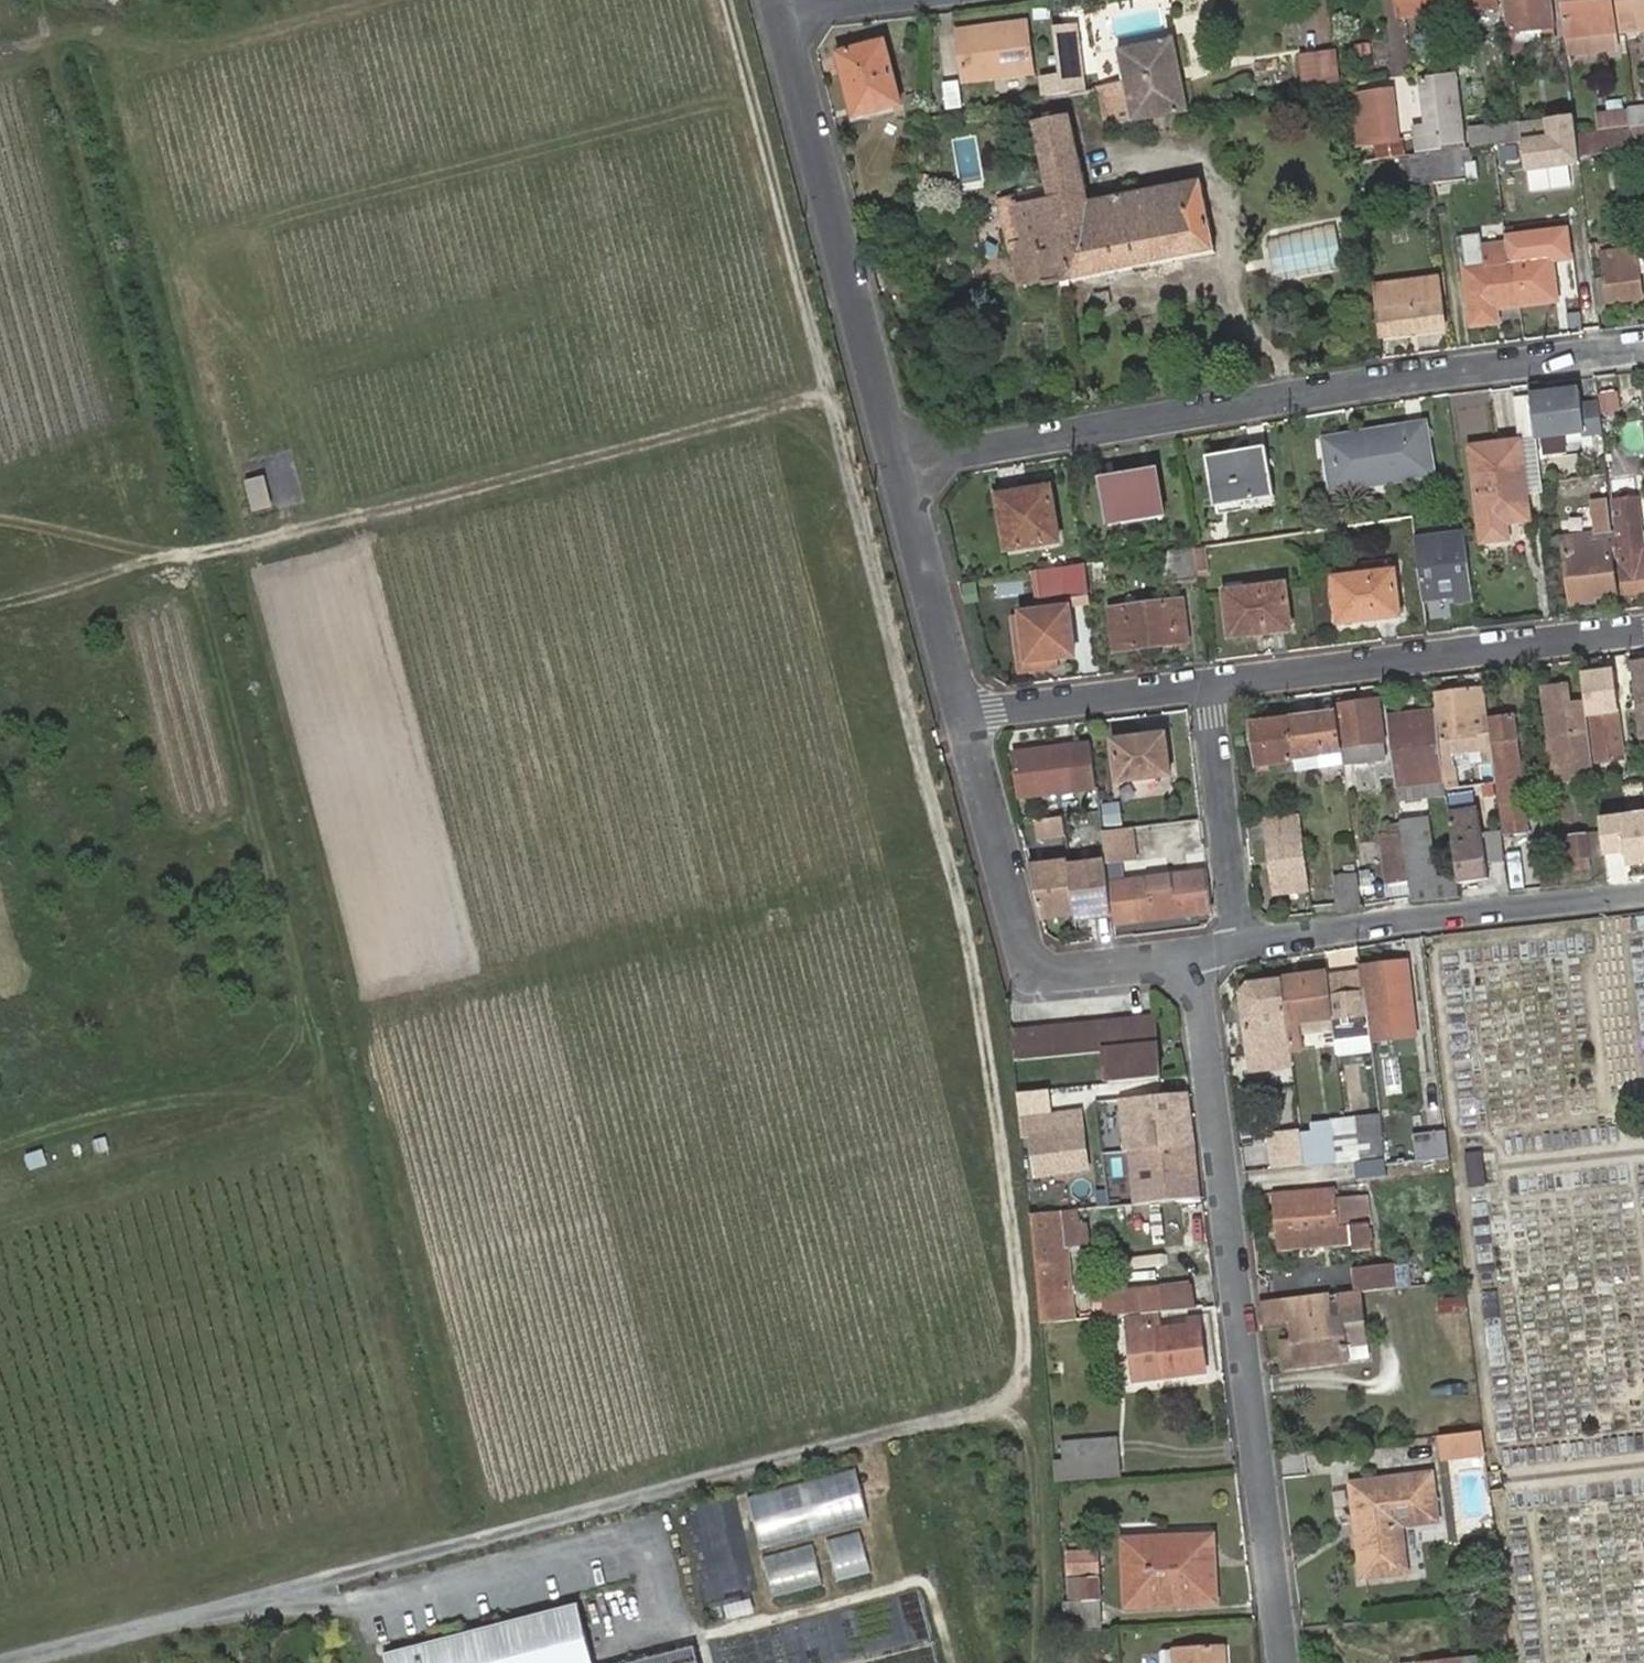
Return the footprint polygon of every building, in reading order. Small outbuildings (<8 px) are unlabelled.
[(1440,5),(1438,0),(1397,0),(1400,20),(1408,19),(1407,10),(1440,5)] [(1456,31),(1465,31),(1463,14),(1461,0),(1453,0),(1456,31)] [(1498,0),(1461,0),(1463,14),(1499,9),(1498,0)] [(1542,41),(1554,40),(1550,0),(1507,0),(1514,52),(1525,51),(1524,44),(1522,34),(1540,31),(1542,41)] [(1568,38),(1616,32),(1612,0),(1562,0),(1568,38)] [(1619,32),(1640,30),(1643,29),(1643,0),(1615,0),(1617,20),(1619,32)] [(1441,15),(1440,5),(1407,10),(1408,19),(1441,15)] [(1024,21),(953,30),(961,79),(1032,70),(1024,21)] [(1524,44),(1542,41),(1540,31),(1522,34),(1524,44)] [(1106,128),(1187,112),(1174,39),(1120,49),(1126,85),(1100,89),(1100,92),(1106,128)] [(840,57),(853,106),(876,101),(878,112),(900,105),(886,45),(840,57)] [(1333,55),(1299,58),(1302,87),(1337,82),(1333,55)] [(1463,143),(1456,79),(1437,81),(1445,145),(1463,143)] [(1069,84),(1071,97),(1096,93),(1093,80),(1069,84)] [(1400,155),(1440,150),(1431,81),(1416,83),(1423,129),(1415,130),(1417,137),(1399,140),(1400,155)] [(1394,142),(1389,93),(1350,98),(1355,147),(1394,142)] [(876,101),(853,106),(856,118),(878,112),(876,101)] [(1054,224),(1068,280),(1070,280),(1071,283),(1216,255),(1202,184),(1089,205),(1071,116),(1035,122),(1051,201),(1049,202),(1054,224)] [(1573,117),(1518,124),(1525,175),(1579,167),(1573,117)] [(1521,141),(1519,127),(1470,132),(1473,147),(1521,141)] [(1578,158),(1633,151),(1630,129),(1585,133),(1579,134),(1575,134),(1578,158)] [(1429,153),(1433,185),(1464,181),(1459,149),(1440,152),(1429,153)] [(1410,187),(1433,185),(1429,153),(1406,157),(1410,187)] [(1045,285),(1068,280),(1054,224),(1049,202),(1017,207),(1024,241),(1009,243),(1018,286),(1044,280),(1045,285)] [(1355,244),(1367,242),(1364,220),(1353,220),(1355,244)] [(1498,307),(1556,301),(1551,258),(1566,257),(1564,232),(1508,238),(1509,251),(1510,263),(1467,268),(1473,325),(1498,322),(1498,307)] [(1510,263),(1509,251),(1466,255),(1467,268),(1510,263)] [(1611,264),(1637,261),(1636,251),(1609,254),(1611,264)] [(1593,282),(1596,307),(1641,301),(1639,275),(1637,261),(1611,264),(1609,254),(1602,255),(1605,280),(1593,282)] [(1438,285),(1424,287),(1427,309),(1442,307),(1438,285)] [(1427,309),(1424,287),(1418,288),(1377,293),(1379,315),(1381,339),(1444,330),(1442,307),(1427,309)] [(1616,390),(1600,393),(1603,409),(1619,407),(1616,390)] [(1579,403),(1578,391),(1529,396),(1535,445),(1603,437),(1599,401),(1579,403)] [(1423,429),(1357,439),(1358,447),(1327,452),(1330,471),(1337,470),(1342,491),(1431,477),(1423,429)] [(1502,525),(1527,523),(1518,446),(1468,452),(1478,546),(1506,543),(1502,525)] [(1233,463),(1210,467),(1217,507),(1273,497),(1266,451),(1233,456),(1233,463)] [(1124,487),(1158,482),(1157,474),(1122,479),(1124,487)] [(1610,478),(1613,501),(1634,498),(1632,475),(1610,478)] [(1164,518),(1158,482),(1124,487),(1122,479),(1100,483),(1108,527),(1164,518)] [(997,498),(1006,553),(1058,543),(1050,490),(997,498)] [(1619,555),(1620,558),(1623,593),(1643,591),(1643,551),(1641,551),(1634,498),(1613,501),(1619,555)] [(1591,515),(1610,513),(1609,501),(1591,504),(1591,515)] [(1594,534),(1612,532),(1610,513),(1591,515),(1594,534)] [(1610,560),(1616,559),(1612,532),(1594,534),(1562,539),(1564,556),(1572,606),(1593,603),(1593,600),(1592,597),(1598,597),(1615,595),(1610,560)] [(1464,534),(1415,541),(1423,601),(1455,597),(1456,604),(1473,602),(1464,534)] [(1193,551),(1196,573),(1208,571),(1204,550),(1193,551)] [(1178,579),(1196,576),(1196,573),(1193,551),(1175,553),(1178,579)] [(1170,581),(1178,579),(1175,553),(1166,555),(1170,581)] [(1066,602),(1089,598),(1086,566),(1062,569),(1066,602)] [(1066,602),(1062,569),(1033,573),(1039,614),(1067,610),(1066,602)] [(1394,574),(1333,581),(1339,625),(1400,617),(1394,574)] [(1230,639),(1289,632),(1284,588),(1225,594),(1230,639)] [(1173,623),(1183,621),(1181,603),(1108,612),(1114,654),(1176,647),(1173,623)] [(1073,659),(1067,610),(1039,614),(1019,617),(1027,664),(1056,660),(1073,659)] [(1027,664),(1019,617),(1008,618),(1016,677),(1057,672),(1056,660),(1027,664)] [(1187,645),(1183,621),(1173,623),(1176,647),(1187,645)] [(1635,665),(1642,725),(1643,725),(1643,664),(1635,665)] [(1622,761),(1613,674),(1594,676),(1594,681),(1589,681),(1597,763),(1622,761)] [(1545,687),(1550,726),(1554,748),(1541,750),(1544,771),(1554,770),(1594,765),(1591,744),(1586,701),(1570,702),(1568,683),(1545,687)] [(1341,698),(1342,706),(1354,704),(1353,696),(1341,698)] [(1354,704),(1342,706),(1340,706),(1347,763),(1371,760),(1384,759),(1382,741),(1378,701),(1354,704)] [(1443,752),(1446,775),(1447,780),(1457,779),(1454,754),(1492,749),(1487,707),(1441,713),(1446,753),(1443,752)] [(1443,752),(1438,714),(1392,719),(1400,781),(1446,775),(1443,752)] [(1338,715),(1289,721),(1294,759),(1343,752),(1338,715)] [(1528,831),(1514,716),(1491,720),(1505,834),(1528,831)] [(1294,759),(1289,721),(1254,726),(1258,767),(1294,763),(1294,760),(1294,759)] [(1550,726),(1539,727),(1541,750),(1554,748),(1550,726)] [(1120,783),(1170,777),(1165,736),(1113,742),(1117,781),(1120,783)] [(1097,787),(1092,745),(1066,748),(1016,754),(1023,797),(1072,790),(1097,787)] [(1343,752),(1294,759),(1294,760),(1294,763),(1295,773),(1344,766),(1343,752)] [(1594,765),(1554,770),(1555,782),(1595,777),(1594,765)] [(1446,775),(1400,781),(1402,797),(1448,791),(1447,780),(1446,775)] [(1597,819),(1601,850),(1621,847),(1623,866),(1643,863),(1643,812),(1597,819)] [(1268,822),(1270,839),(1303,834),(1301,818),(1268,822)] [(1424,820),(1402,822),(1404,835),(1409,879),(1430,877),(1424,820)] [(1482,820),(1452,823),(1459,874),(1459,877),(1461,891),(1477,889),(1476,881),(1488,879),(1486,864),(1483,834),(1482,820)] [(1103,824),(1100,855),(1135,858),(1138,827),(1103,824)] [(1483,834),(1486,864),(1504,862),(1501,832),(1483,834)] [(1303,834),(1270,839),(1276,893),(1310,889),(1303,834)] [(1409,879),(1404,835),(1381,837),(1387,882),(1409,879)] [(1586,837),(1559,840),(1563,872),(1589,869),(1586,837)] [(1536,860),(1540,888),(1559,886),(1555,858),(1536,860)] [(1106,860),(1069,865),(1075,920),(1112,915),(1108,884),(1106,860)] [(1207,872),(1108,884),(1112,915),(1113,925),(1212,913),(1207,872)] [(1459,874),(1430,877),(1409,879),(1412,902),(1462,897),(1461,891),(1459,877),(1459,874)] [(1335,877),(1339,913),(1363,911),(1362,908),(1358,875),(1335,877)] [(1488,879),(1476,881),(1477,889),(1489,888),(1488,879)] [(1414,1009),(1409,967),(1408,962),(1361,967),(1361,972),(1367,1015),(1414,1009)] [(1334,1018),(1367,1015),(1361,972),(1361,967),(1329,973),(1329,977),(1334,1018)] [(1284,984),(1288,1024),(1300,1022),(1334,1018),(1329,977),(1329,973),(1284,979),(1284,981),(1284,984)] [(1288,1024),(1284,984),(1284,981),(1252,985),(1245,993),(1251,1057),(1291,1051),(1288,1024)] [(1367,1015),(1334,1018),(1338,1054),(1371,1049),(1367,1015)] [(1011,1034),(1014,1063),(1107,1053),(1157,1046),(1153,1017),(1011,1034)] [(1300,1022),(1288,1024),(1291,1051),(1292,1053),(1303,1052),(1300,1022)] [(1157,1046),(1107,1053),(1112,1084),(1161,1079),(1157,1046)] [(1292,1053),(1291,1051),(1251,1057),(1253,1070),(1293,1065),(1292,1053)] [(1059,1090),(1026,1094),(1036,1179),(1088,1171),(1081,1114),(1053,1118),(1050,1101),(1060,1100),(1059,1090)] [(1190,1093),(1119,1100),(1124,1152),(1130,1152),(1135,1204),(1201,1198),(1190,1093)] [(1330,1119),(1311,1121),(1317,1165),(1335,1163),(1358,1160),(1358,1161),(1386,1158),(1380,1115),(1331,1122),(1330,1119)] [(1417,1163),(1451,1159),(1449,1141),(1415,1145),(1417,1163)] [(1482,1154),(1467,1155),(1471,1186),(1486,1185),(1482,1154)] [(1386,1158),(1358,1161),(1359,1177),(1387,1175),(1386,1158)] [(1332,1200),(1331,1188),(1271,1194),(1275,1232),(1336,1225),(1332,1200)] [(1362,1197),(1332,1200),(1336,1225),(1275,1232),(1277,1250),(1349,1244),(1347,1225),(1365,1224),(1362,1197)] [(1043,1237),(1051,1323),(1073,1321),(1079,1320),(1072,1245),(1094,1243),(1092,1224),(1084,1225),(1082,1209),(1079,1210),(1036,1214),(1038,1237),(1043,1237)] [(1365,1224),(1347,1225),(1349,1244),(1349,1252),(1367,1251),(1365,1224)] [(1396,1290),(1395,1269),(1395,1266),(1355,1270),(1358,1293),(1367,1292),(1396,1290)] [(1395,1269),(1396,1290),(1408,1288),(1406,1268),(1395,1269)] [(1165,1312),(1195,1309),(1193,1287),(1163,1290),(1165,1312)] [(1109,1295),(1111,1317),(1130,1315),(1141,1314),(1145,1314),(1165,1312),(1163,1290),(1109,1295)] [(1367,1292),(1358,1293),(1361,1321),(1377,1320),(1375,1295),(1368,1296),(1367,1292)] [(1260,1302),(1264,1326),(1292,1323),(1293,1341),(1283,1343),(1285,1367),(1347,1362),(1346,1355),(1345,1340),(1363,1339),(1361,1321),(1358,1293),(1336,1295),(1339,1317),(1331,1318),(1329,1296),(1260,1302)] [(1162,1329),(1160,1313),(1145,1314),(1141,1314),(1130,1315),(1137,1379),(1208,1372),(1201,1319),(1191,1320),(1191,1326),(1162,1329)] [(1345,1340),(1346,1355),(1364,1353),(1363,1339),(1345,1340)] [(1404,1423),(1406,1441),(1417,1440),(1416,1422),(1404,1423)] [(1483,1434),(1440,1438),(1442,1460),(1486,1455),(1483,1434)] [(1121,1438),(1082,1441),(1068,1442),(1070,1460),(1084,1459),(1123,1456),(1121,1438)] [(1070,1460),(1060,1461),(1062,1481),(1126,1476),(1123,1456),(1084,1459),(1070,1460)] [(855,1469),(745,1496),(759,1549),(869,1522),(855,1469)] [(1436,1520),(1431,1472),(1352,1479),(1363,1575),(1406,1571),(1401,1524),(1436,1520)] [(826,1539),(838,1578),(874,1567),(862,1528),(826,1539)] [(1201,1537),(1124,1540),(1125,1582),(1132,1582),(1132,1605),(1215,1602),(1214,1567),(1203,1568),(1201,1537)] [(1214,1567),(1212,1537),(1201,1537),(1203,1568),(1214,1567)] [(817,1544),(770,1548),(773,1589),(821,1585),(817,1544)] [(1102,1614),(1102,1577),(1071,1576),(1072,1615),(1102,1614)] [(385,1652),(387,1662),(597,1662),(591,1642),(581,1601),(385,1652)] [(1228,1644),(1221,1645),(1223,1662),(1229,1662),(1228,1644)] [(1221,1645),(1178,1648),(1179,1662),(1223,1662),(1221,1645)] [(1178,1650),(1167,1651),(1164,1655),(1165,1662),(1179,1662),(1178,1650)]
